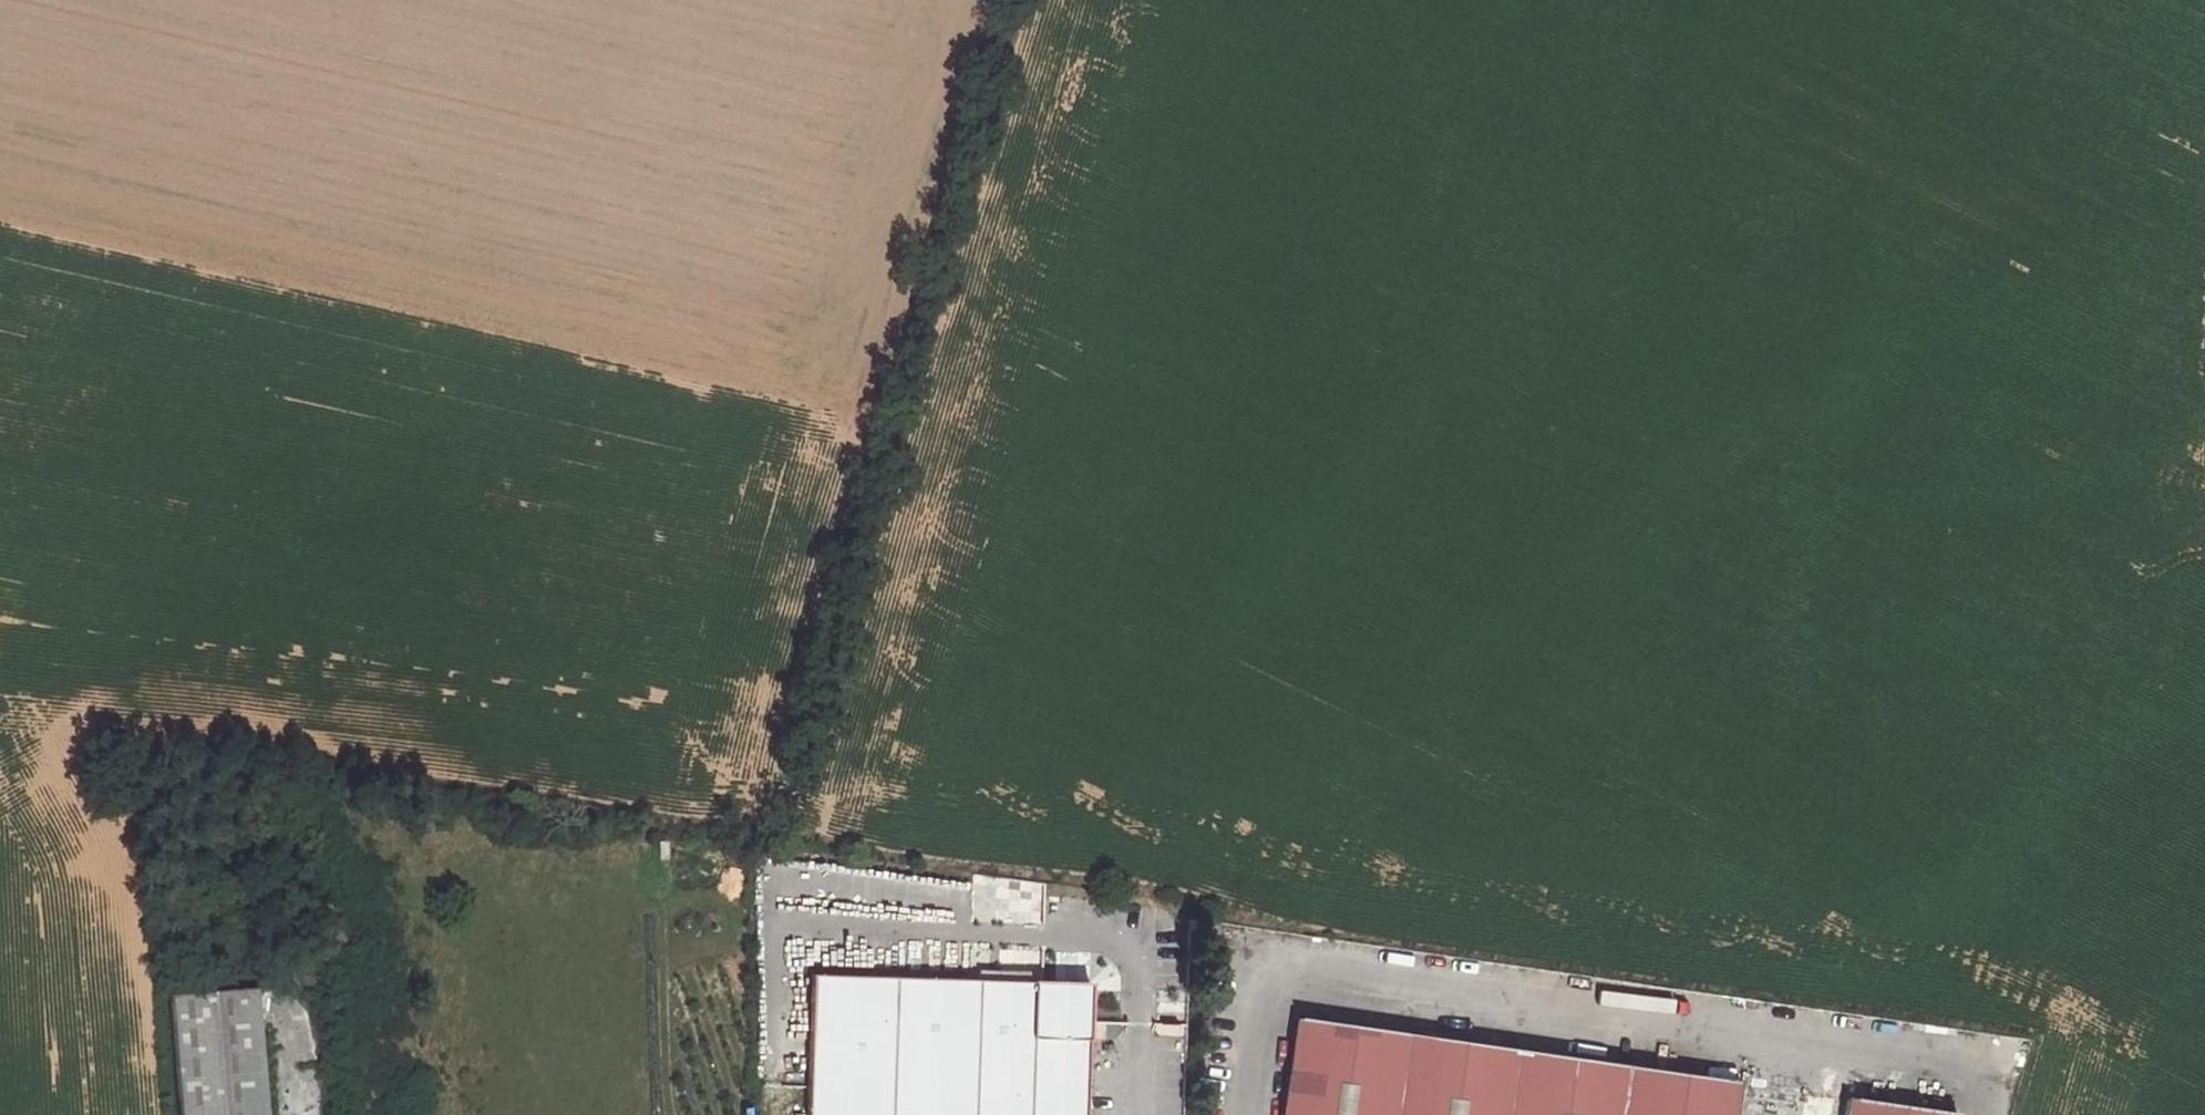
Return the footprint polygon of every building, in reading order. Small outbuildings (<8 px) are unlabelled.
[(1035,971),(977,969),(977,979),(1035,981),(1035,971)] [(1091,983),(1035,981),(977,979),(814,974),(809,1114),(795,1114),(1087,1114),(1091,983)] [(178,1114),(264,1114),(254,993),(169,1000),(178,1114)] [(1291,1025),(1278,1114),(1898,1114),(1291,1025)]
